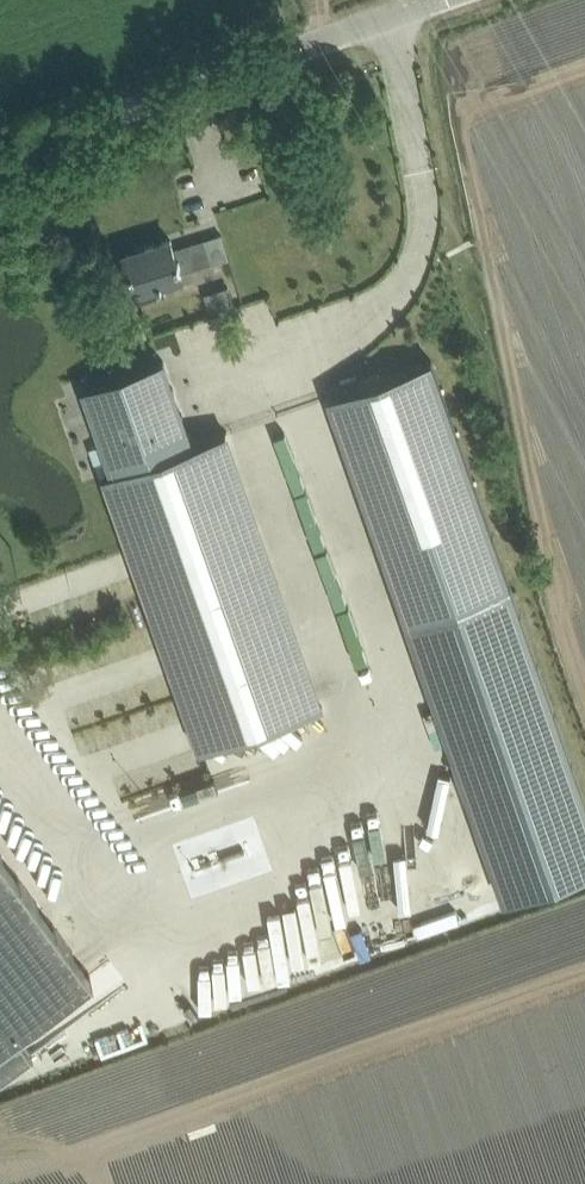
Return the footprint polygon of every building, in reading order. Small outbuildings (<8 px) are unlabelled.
[(211,261),(205,240),(175,250),(172,240),(126,255),(141,301),(166,293),(162,281),(183,275),(181,271),(211,261)] [(224,282),(200,290),(206,311),(231,303),(224,282)] [(226,431),(193,443),(164,360),(85,388),(114,471),(104,474),(198,748),(321,705),(226,431)] [(331,396),(386,553),(409,621),(507,900),(584,872),(584,797),(511,585),(487,517),(432,360),(331,396)] [(323,498),(307,499),(311,531),(327,529),(323,498)] [(319,535),(304,539),(319,588),(334,583),(319,535)] [(189,867),(212,855),(203,837),(180,849),(189,867)] [(33,1055),(15,1030),(91,974),(0,852),(0,1079),(33,1055)]
